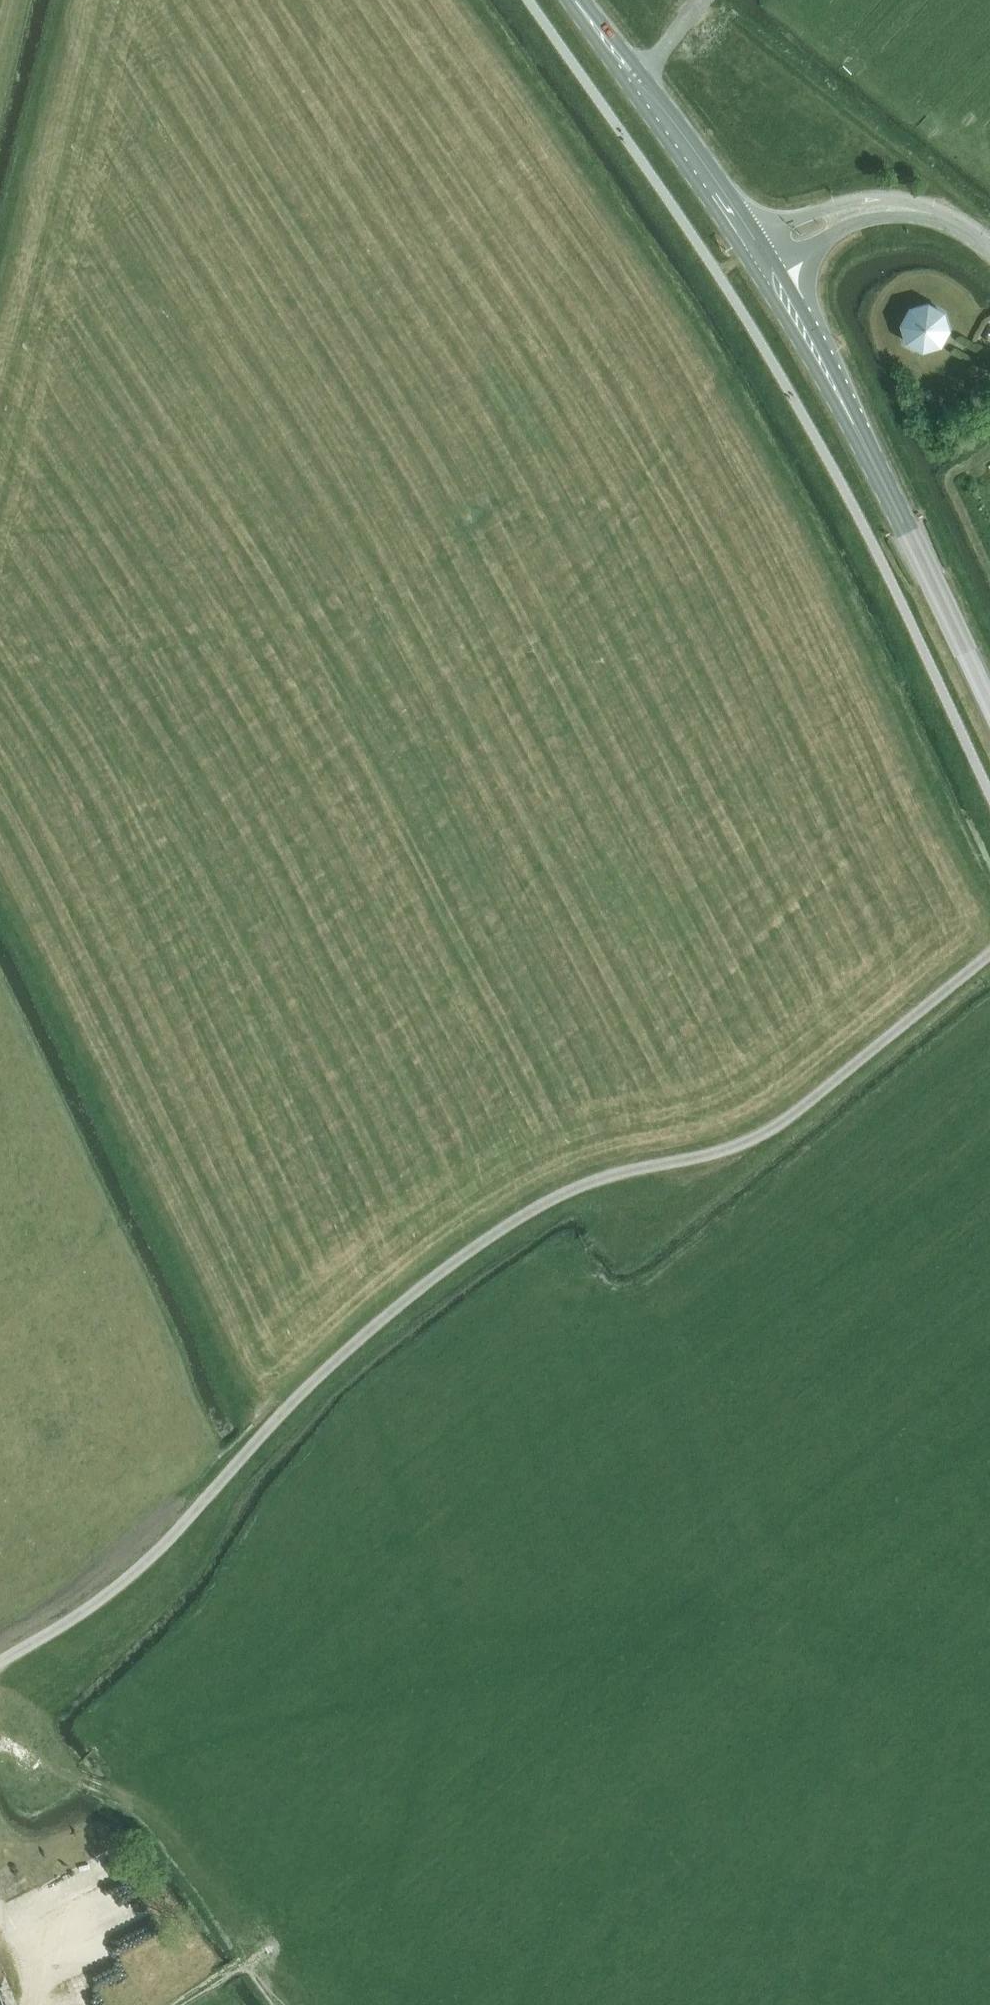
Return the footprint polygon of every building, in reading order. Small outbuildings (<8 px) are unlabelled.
[(938,342),(945,329),(941,315),(928,308),(914,312),(907,325),(907,326),(911,339),(924,346),(938,342)]
